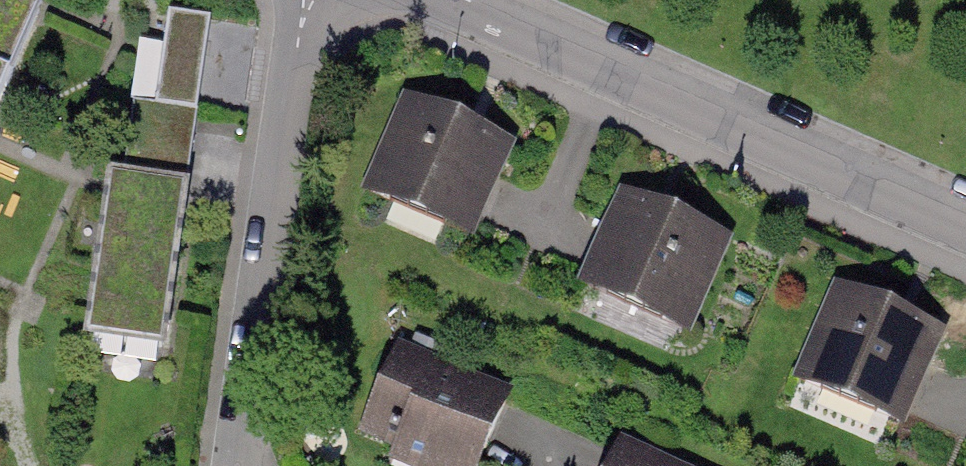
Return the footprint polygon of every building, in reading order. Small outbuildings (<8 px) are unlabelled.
[(209,20),(169,14),(157,106),(134,103),(125,172),(186,180),(209,20)] [(510,126),(405,80),(356,191),(460,237),(510,126)] [(110,199),(179,231),(186,180),(125,172),(113,170),(110,199)] [(718,223),(623,182),(580,280),(674,321),(718,223)] [(165,331),(179,231),(110,199),(89,317),(165,331)] [(935,315),(828,272),(789,370),(896,413),(935,315)] [(406,343),(363,446),(410,465),(486,465),(518,390),(406,343)] [(623,438),(611,465),(685,465),(623,438)]
